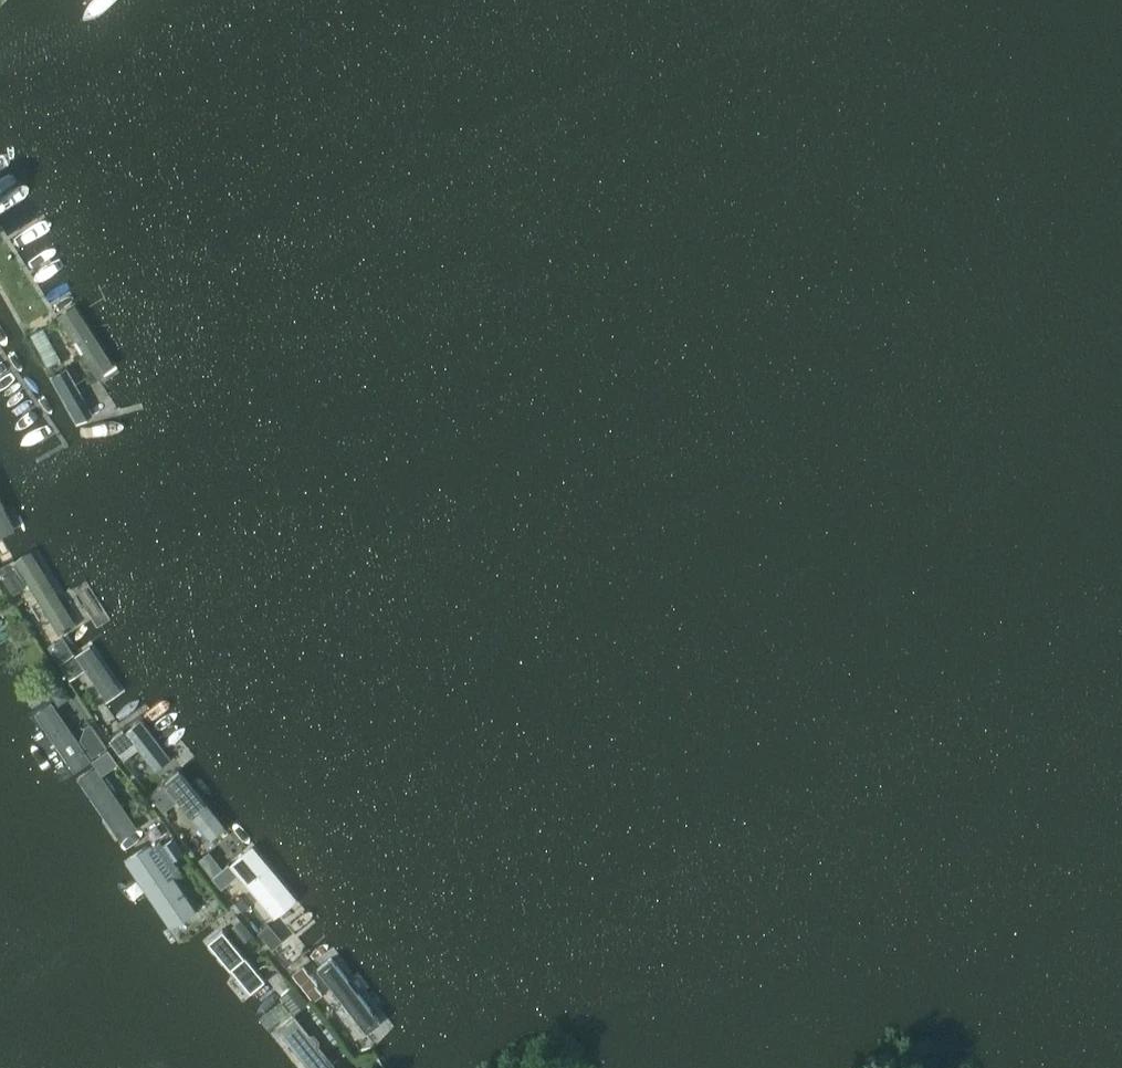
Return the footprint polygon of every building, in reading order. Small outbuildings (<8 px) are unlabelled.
[(75,304),(58,316),(97,377),(115,366),(75,304)] [(44,328),(32,334),(49,365),(61,359),(44,328)] [(2,534),(21,526),(0,483),(0,535),(2,534)] [(15,561),(60,634),(69,630),(76,623),(31,551),(22,554),(15,561)] [(2,573),(15,592),(28,584),(12,561),(0,567),(0,572),(2,573)] [(64,635),(49,645),(71,677),(85,668),(86,668),(81,661),(64,635)] [(119,692),(90,649),(79,656),(108,700),(119,692)] [(71,695),(63,683),(51,692),(59,703),(71,695)] [(74,773),(91,761),(50,698),(30,711),(54,745),(47,750),(58,767),(65,763),(71,771),(72,770),(74,773)] [(93,757),(107,747),(108,746),(91,721),(85,725),(80,738),(93,757)] [(140,722),(128,731),(154,770),(167,761),(140,722)] [(124,728),(111,738),(120,751),(133,741),(124,728)] [(99,764),(82,780),(130,835),(147,820),(99,764)] [(165,784),(209,839),(226,825),(181,771),(165,784)] [(166,788),(156,797),(163,806),(174,798),(166,788)] [(184,850),(173,836),(163,843),(174,858),(184,850)] [(187,918),(198,907),(154,842),(139,849),(128,860),(172,925),(187,918)] [(230,863),(275,916),(298,896),(253,842),(240,853),(230,863)] [(214,877),(223,889),(240,875),(230,863),(214,877)] [(248,924),(240,929),(248,940),(256,935),(248,924)] [(262,974),(234,935),(217,947),(245,986),(262,974)] [(311,967),(360,1031),(384,1012),(334,947),(310,966),(311,967)] [(314,1000),(323,993),(316,985),(318,983),(304,965),(294,973),(314,1000)] [(295,984),(281,995),(284,999),(294,1013),(295,1012),(296,1012),(309,1002),(295,984)] [(272,1025),(306,1067),(333,1067),(289,1012),(272,1025)]
